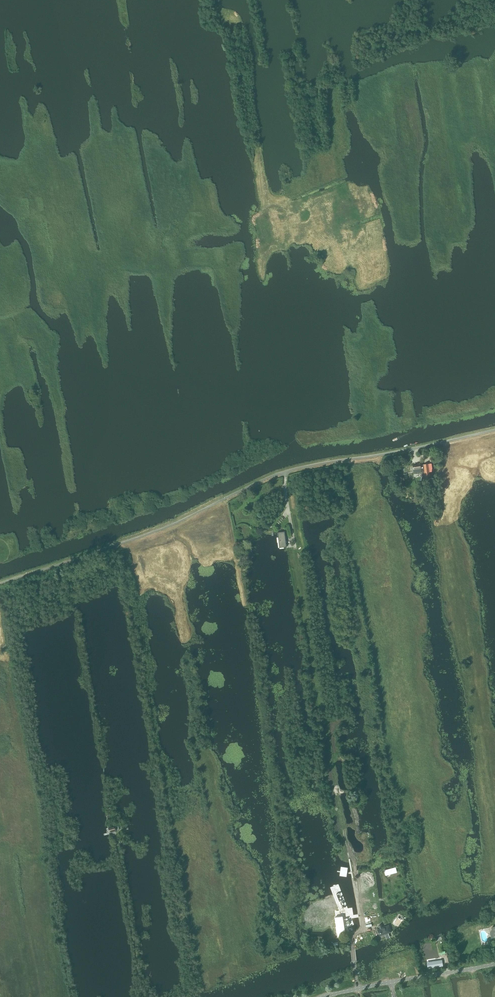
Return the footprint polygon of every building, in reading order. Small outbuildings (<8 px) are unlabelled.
[(418,465),(413,465),(414,473),(421,472),(424,472),(425,477),(430,476),(429,472),(428,464),(423,465),(421,465),(421,464),(419,465),(419,464),(418,464),(418,465)] [(285,531),(278,532),(280,548),(287,547),(285,531)] [(340,910),(335,911),(339,936),(344,935),(343,928),(354,925),(352,919),(359,918),(358,915),(353,915),(352,908),(348,908),(340,888),(338,884),(330,888),(340,910)] [(399,914),(393,922),(398,926),(404,917),(399,914)] [(380,929),(378,929),(380,936),(385,934),(386,938),(390,936),(388,933),(392,932),(389,925),(383,927),(382,925),(379,926),(380,929)]
